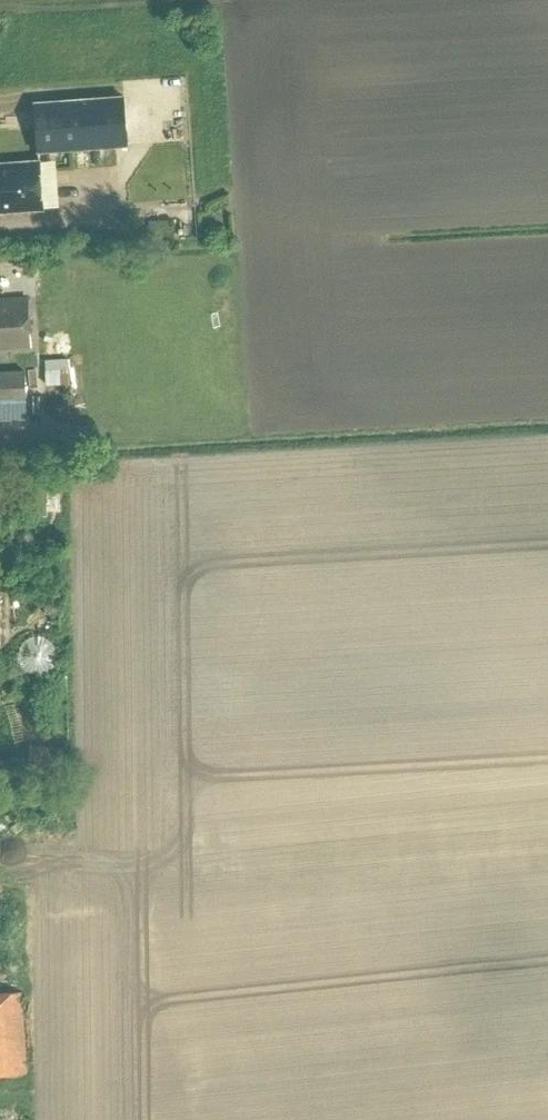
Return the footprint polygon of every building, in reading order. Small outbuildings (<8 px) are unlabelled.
[(127,144),(124,96),(35,102),(38,151),(127,144)] [(40,160),(0,163),(0,212),(43,208),(40,160)] [(31,345),(29,297),(0,298),(0,346),(31,345)] [(69,358),(46,359),(47,369),(45,369),(45,384),(69,384),(68,369),(69,369),(69,358)] [(25,368),(0,369),(0,402),(27,401),(25,368)] [(14,770),(13,760),(0,761),(0,771),(14,770)] [(28,1072),(21,989),(0,991),(0,1075),(28,1072)]
